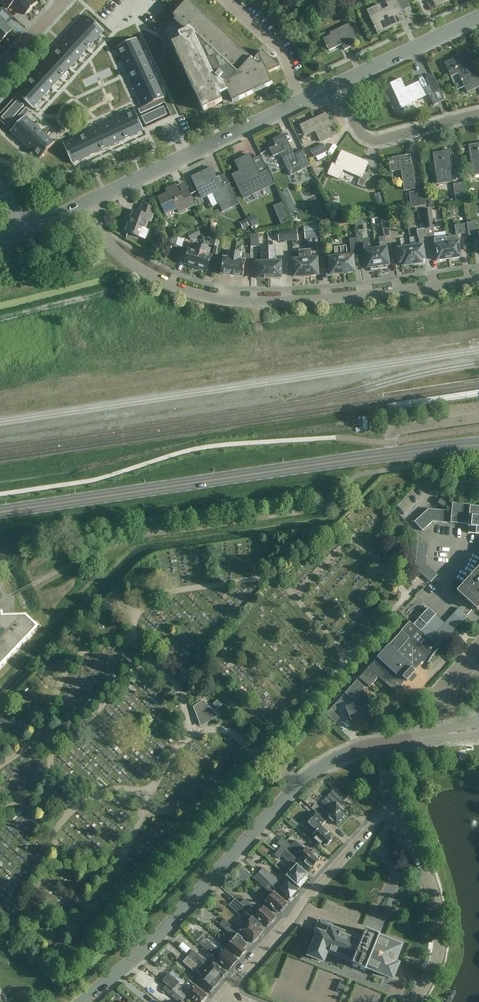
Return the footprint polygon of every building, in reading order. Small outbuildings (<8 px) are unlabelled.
[(8,9),(13,4),(26,15),(37,2),(34,0),(0,0),(0,1),(8,9)] [(254,61),(252,59),(188,0),(173,16),(176,19),(166,30),(203,111),(223,102),(224,104),(232,101),(233,103),(273,84),(268,73),(280,67),(263,51),(254,61)] [(397,0),(386,0),(388,3),(386,4),(387,4),(389,7),(383,10),(380,4),(367,10),(374,26),(375,28),(378,34),(379,34),(379,32),(396,24),(393,17),(402,12),(402,13),(402,12),(397,0)] [(88,16),(79,26),(96,41),(104,32),(88,16)] [(1,42),(13,29),(0,18),(0,41),(1,42)] [(342,45),(344,50),(351,47),(350,45),(359,41),(350,23),(330,33),(331,35),(324,39),(329,51),(342,45)] [(79,26),(70,35),(87,51),(96,41),(79,26)] [(281,30),(276,36),(283,43),(289,37),(281,30)] [(70,35),(61,45),(78,61),(87,51),(70,35)] [(137,38),(117,47),(123,59),(143,50),(137,38)] [(61,45),(52,55),(69,70),(78,61),(61,45)] [(143,50),(123,59),(128,71),(148,62),(143,50)] [(468,52),(445,63),(452,76),(459,73),(468,92),(478,87),(478,77),(468,52)] [(52,55),(44,64),(60,80),(69,70),(52,55)] [(148,62),(128,71),(134,83),(154,74),(148,62)] [(44,64),(35,74),(52,89),(60,80),(44,64)] [(35,74),(26,84),(43,99),(52,89),(35,74)] [(154,74),(134,83),(140,95),(160,86),(154,74)] [(401,79),(390,84),(401,108),(403,107),(405,112),(416,107),(413,102),(429,95),(434,105),(445,100),(440,89),(433,75),(426,79),(430,86),(423,90),(419,82),(406,89),(401,79)] [(26,84),(17,93),(34,109),(43,99),(26,84)] [(160,86),(140,95),(145,107),(152,104),(158,101),(164,98),(165,98),(160,86)] [(19,100),(16,103),(19,106),(22,109),(25,106),(19,100)] [(27,108),(22,113),(26,116),(27,116),(31,111),(27,108)] [(134,111),(123,116),(132,136),(144,131),(134,111)] [(22,113),(18,118),(22,122),(25,118),(26,116),(22,113)] [(12,132),(11,133),(21,142),(37,125),(27,116),(26,116),(25,118),(22,122),(17,127),(12,132)] [(123,116),(111,122),(120,142),(132,136),(123,116)] [(328,119),(322,121),(320,117),(301,126),(305,135),(316,130),(322,141),(336,135),(328,119)] [(18,118),(13,123),(17,127),(22,122),(18,118)] [(111,122),(99,127),(109,147),(120,142),(111,122)] [(13,123),(9,128),(12,132),(17,127),(13,123)] [(37,125),(21,142),(31,150),(46,133),(37,125)] [(99,127),(87,133),(97,153),(109,147),(99,127)] [(46,133),(31,150),(41,159),(56,142),(46,133)] [(87,133),(76,138),(85,158),(97,153),(87,133)] [(294,154),(285,134),(274,139),(277,145),(269,148),(273,156),(280,153),(291,175),(311,166),(303,150),(294,154)] [(76,138),(64,144),(73,164),(85,158),(76,138)] [(310,150),(314,158),(327,152),(324,144),(310,150)] [(469,145),(474,175),(478,174),(478,144),(469,145)] [(433,153),(437,184),(454,182),(449,150),(433,153)] [(333,164),(328,175),(339,179),(343,169),(361,177),(358,185),(364,188),(369,175),(364,172),(365,168),(361,166),(363,161),(342,152),(336,166),(333,164)] [(274,183),(268,171),(268,172),(264,174),(263,173),(259,175),(250,155),(241,159),(241,160),(241,159),(243,163),(238,166),(241,172),(233,175),(244,197),(274,183)] [(406,164),(405,156),(392,158),(393,162),(390,163),(390,164),(392,172),(402,170),(405,191),(416,189),(412,164),(406,164)] [(212,169),(193,177),(203,198),(207,196),(213,207),(221,203),(225,213),(241,205),(231,185),(230,183),(221,188),(212,169)] [(453,184),(456,197),(466,196),(464,182),(453,184)] [(189,189),(180,193),(177,185),(167,190),(168,194),(158,198),(166,214),(178,209),(180,213),(196,205),(189,189)] [(427,205),(425,191),(410,193),(412,208),(427,205)] [(291,199),(285,201),(289,210),(295,207),(291,199)] [(148,221),(150,222),(154,211),(149,200),(144,202),(140,213),(134,211),(126,231),(133,234),(132,235),(142,238),(148,221)] [(274,206),(281,225),(290,221),(282,203),(274,206)] [(429,245),(435,244),(437,261),(449,259),(446,238),(446,232),(435,234),(434,228),(435,228),(432,208),(423,210),(426,228),(429,245)] [(252,227),(259,223),(255,214),(248,218),(252,227)] [(240,222),(243,229),(249,226),(246,219),(240,222)] [(216,230),(218,221),(212,220),(210,228),(216,230)] [(468,233),(469,235),(477,234),(475,221),(467,222),(467,224),(468,233)] [(456,235),(468,233),(467,224),(455,225),(456,235)] [(304,227),(306,239),(321,237),(320,225),(304,227)] [(201,235),(198,228),(187,232),(191,240),(201,235)] [(376,250),(379,269),(386,268),(386,266),(389,265),(386,243),(392,243),(390,228),(389,228),(384,229),(383,229),(384,237),(379,237),(381,249),(376,250)] [(404,262),(404,266),(413,264),(411,248),(404,249),(403,239),(398,240),(396,228),(390,228),(392,243),(398,242),(401,262),(404,262)] [(417,247),(411,248),(413,264),(422,263),(422,259),(425,259),(423,245),(429,245),(426,228),(417,229),(417,232),(414,233),(414,238),(415,238),(417,247)] [(286,241),(299,240),(298,229),(286,230),(286,241)] [(251,234),(251,247),(259,246),(259,234),(251,234)] [(363,240),(362,234),(357,235),(359,249),(364,248),(368,268),(371,268),(371,270),(379,269),(376,250),(371,251),(369,239),(363,240)] [(167,242),(176,245),(179,237),(167,242)] [(449,259),(461,258),(458,237),(446,238),(449,259)] [(212,254),(218,256),(222,241),(211,238),(209,244),(215,246),(212,254)] [(355,272),(354,256),(359,255),(357,238),(350,238),(352,256),(347,256),(346,246),(341,247),(343,273),(355,272)] [(196,268),(203,246),(194,244),(192,250),(190,249),(185,264),(196,268)] [(209,255),(211,249),(203,246),(196,268),(208,271),(212,256),(209,255)] [(258,279),(270,278),(269,246),(262,247),(263,263),(258,263),(258,279)] [(269,246),(270,278),(282,278),(281,262),(276,262),(276,246),(269,246)] [(331,275),(343,273),(341,247),(335,248),(336,257),(330,258),(331,275)] [(305,250),(307,276),(319,275),(318,259),(312,259),(311,249),(305,250)] [(295,277),(307,276),(305,250),(299,250),(300,260),(294,260),(295,277)] [(232,276),(236,252),(226,251),(225,258),(224,258),(222,274),(232,276)] [(243,278),(246,261),(245,261),(246,253),(236,252),(232,276),(243,278)] [(438,503),(444,508),(447,503),(441,499),(438,503)] [(474,506),(474,507),(471,507),(471,505),(453,504),(452,511),(429,509),(415,522),(423,531),(433,522),(469,525),(468,533),(478,534),(478,507),(474,506)] [(416,568),(431,582),(438,575),(426,564),(428,543),(418,542),(416,568)] [(462,586),(457,592),(478,611),(478,610),(478,568),(462,586)] [(439,647),(454,631),(429,608),(414,625),(439,647)] [(0,616),(0,670),(39,629),(27,618),(4,619),(4,616),(0,616)] [(441,649),(439,647),(414,625),(410,621),(402,631),(377,658),(378,658),(359,679),(369,688),(379,678),(394,692),(395,692),(396,691),(406,680),(406,681),(415,672),(414,671),(423,662),(429,663),(432,657),(436,653),(441,649)] [(371,709),(364,689),(365,688),(357,681),(352,687),(327,714),(336,723),(341,718),(335,712),(349,697),(352,699),(358,692),(362,702),(347,707),(352,720),(354,719),(355,720),(357,719),(357,718),(367,714),(368,716),(369,716),(366,711),(371,709)] [(214,712),(215,712),(204,701),(194,707),(202,719),(202,720),(212,714),(214,712)] [(316,812),(326,822),(330,818),(337,825),(339,824),(342,821),(343,821),(344,820),(345,821),(344,820),(345,819),(347,815),(348,813),(340,805),(344,801),(345,801),(334,791),(323,802),(331,810),(327,814),(320,807),(316,812)] [(329,832),(323,826),(326,822),(316,812),(307,821),(309,823),(306,827),(317,837),(315,839),(321,844),(323,843),(325,845),(329,845),(332,841),(332,837),(328,834),(329,832)] [(287,820),(296,828),(299,824),(290,817),(287,820)] [(297,840),(291,845),(283,838),(277,844),(282,847),(286,851),(296,860),(297,859),(301,855),(306,860),(305,862),(311,868),(313,867),(320,860),(320,859),(322,857),(314,850),(312,852),(308,848),(306,849),(297,840)] [(282,847),(275,855),(279,859),(282,855),(294,867),(286,875),(300,888),(308,878),(306,876),(308,874),(297,864),(299,862),(297,859),(296,860),(286,851),(282,847)] [(259,873),(278,890),(282,894),(283,894),(291,901),(296,896),(297,896),(299,891),(288,881),(284,886),(263,868),(259,873)] [(275,892),(278,890),(259,873),(254,879),(272,895),(267,901),(279,913),(281,911),(282,912),(287,907),(286,906),(288,904),(280,897),(275,892)] [(260,936),(261,935),(260,935),(264,931),(260,927),(262,925),(253,918),(255,916),(235,899),(230,905),(248,921),(240,931),(253,943),(254,941),(256,941),(258,939),(258,937),(259,936),(260,936)] [(259,912),(248,902),(245,899),(241,903),(245,906),(267,927),(267,928),(268,927),(268,926),(271,923),(273,923),(275,920),(275,919),(276,918),(277,918),(277,917),(276,917),(264,906),(259,912)] [(241,957),(242,956),(245,954),(245,952),(247,950),(245,948),(249,945),(241,938),(242,937),(238,933),(239,931),(233,926),(225,919),(220,924),(234,936),(227,945),(240,957),(241,957)] [(367,968),(383,974),(394,978),(399,964),(396,962),(402,946),(380,937),(380,936),(367,930),(364,940),(332,927),(332,925),(321,921),(317,931),(319,932),(310,955),(324,961),(328,952),(354,963),(354,965),(366,970),(367,968)] [(205,937),(200,932),(195,938),(200,943),(204,938),(205,937)] [(221,955),(215,950),(216,948),(204,938),(199,944),(230,970),(230,971),(231,971),(231,970),(233,966),(235,966),(237,963),(237,962),(238,961),(239,961),(239,960),(238,960),(225,950),(221,955)] [(193,951),(185,945),(181,949),(189,956),(188,956),(197,963),(196,964),(200,967),(201,966),(220,983),(228,974),(227,972),(227,973),(215,962),(211,966),(193,950),(193,951)] [(153,960),(162,968),(167,962),(158,955),(153,960)] [(200,967),(196,964),(197,963),(188,956),(183,962),(194,971),(195,970),(203,976),(198,982),(210,992),(211,994),(220,983),(201,966),(200,967)] [(185,989),(179,984),(180,983),(169,973),(162,981),(167,985),(167,984),(185,999),(188,995),(196,1001),(202,1001),(203,1001),(205,1001),(207,998),(207,997),(208,995),(196,985),(190,993),(185,989)] [(183,1001),(185,999),(167,984),(167,985),(163,989),(179,1001),(184,1001),(183,1001)]
